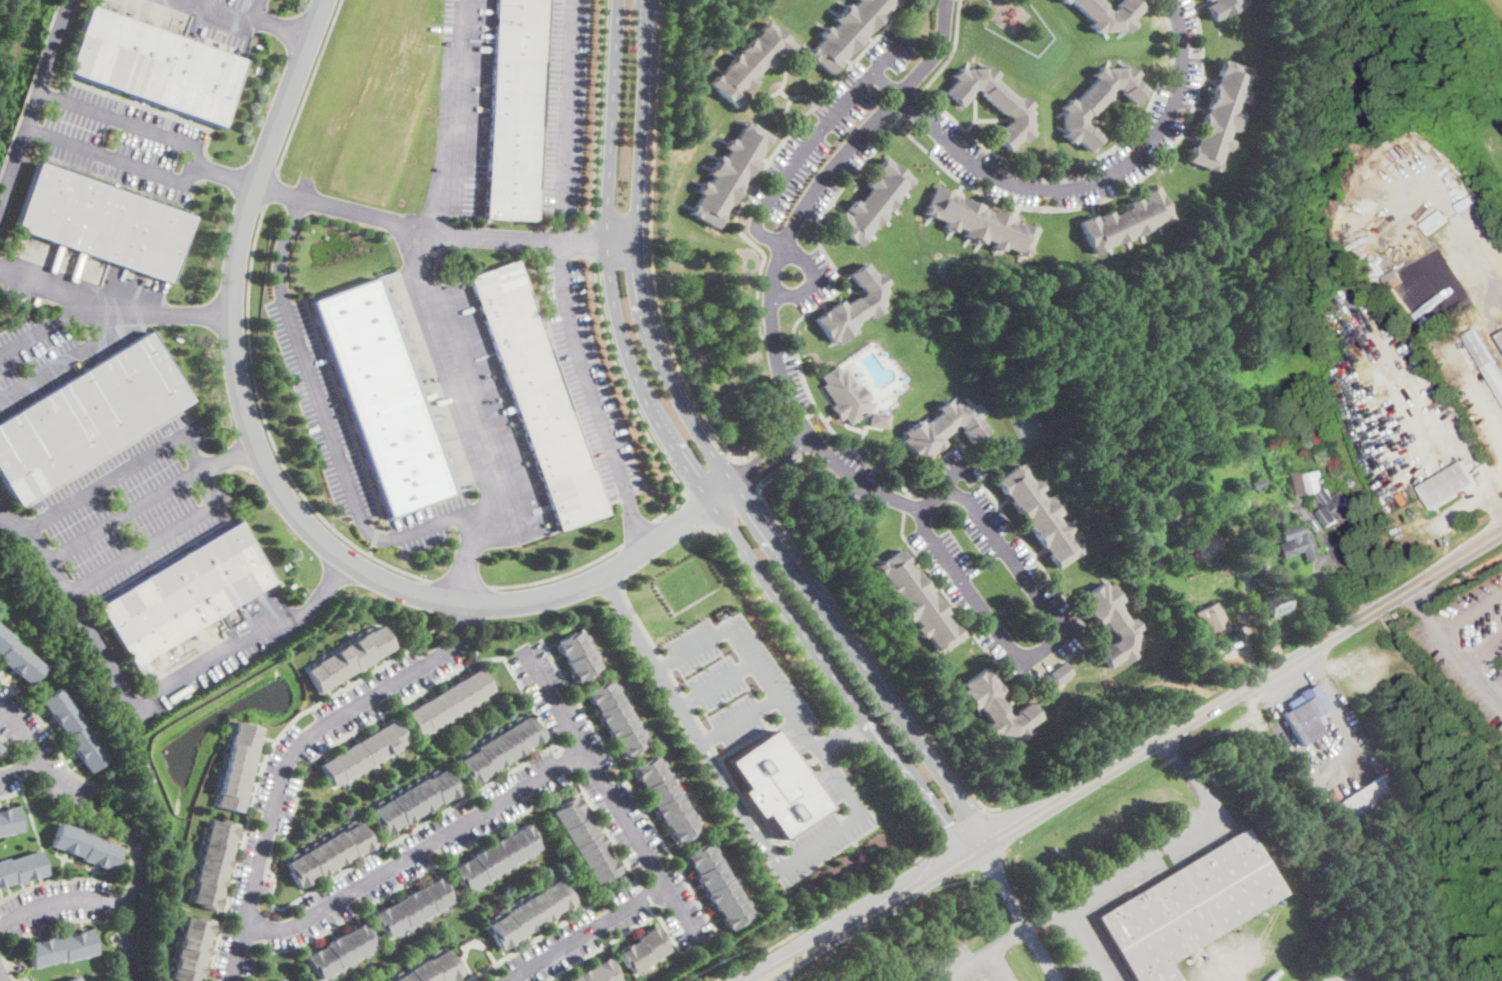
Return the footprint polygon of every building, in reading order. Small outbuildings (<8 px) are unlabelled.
[(494,42),(497,0),(547,0),(535,210),(535,222),(485,219),(494,42)] [(858,1),(857,0),(899,0),(891,8),(890,7),(884,14),(886,15),(867,34),(867,33),(863,37),(865,38),(840,62),(841,63),(829,75),(808,54),(823,39),(820,36),(822,34),(820,33),(827,26),(831,30),(837,24),(833,20),(848,4),(852,7),(858,1)] [(1115,6),(1120,0),(1132,0),(1141,8),(1130,20),(1134,24),(1125,34),(1120,30),(1119,31),(1103,32),(1101,30),(1097,35),(1088,26),(1092,22),(1068,0),(1100,0),(1105,5),(1104,7),(1108,11),(1112,11),(1116,7),(1115,6)] [(1212,2),(1211,0),(1242,0),(1244,5),(1213,22),(1205,6),(1212,2)] [(231,109),(224,130),(65,76),(89,6),(245,60),(229,108),(231,109)] [(768,21),(794,46),(782,58),(777,52),(774,55),(778,59),(769,69),(765,65),(753,78),(757,82),(748,92),(744,88),(741,90),(747,96),(735,109),(709,84),(718,75),(719,76),(726,68),(730,63),(729,61),(737,53),(739,55),(741,52),(739,51),(744,46),(745,47),(753,38),(761,31),(760,30),(768,21)] [(1250,69),(1242,90),(1248,92),(1244,104),(1239,102),(1236,111),(1241,112),(1238,120),(1233,133),(1228,131),(1226,139),(1231,141),(1226,152),(1222,151),(1215,172),(1187,162),(1196,138),(1195,138),(1197,132),(1198,132),(1206,109),(1205,109),(1208,100),(1209,101),(1223,60),(1250,69)] [(988,66),(998,75),(994,79),(1017,100),(1020,97),(1030,106),(1027,109),(1029,111),(1029,127),(1028,129),(1032,133),(1023,142),(1019,139),(1006,153),(991,139),(1003,125),(1005,127),(1008,122),(1008,118),(1004,114),(1002,115),(981,96),(982,94),(978,89),(974,89),(969,94),(970,96),(960,107),(945,93),(956,81),(953,77),(961,68),(965,71),(967,69),(983,68),(985,70),(988,66)] [(1128,66),(1138,75),(1134,78),(1147,90),(1133,105),(1121,94),(1122,93),(1118,89),(1114,89),(1109,93),(1111,94),(1090,116),(1089,115),(1085,120),(1085,124),(1089,128),(1091,126),(1102,137),(1088,152),(1076,141),(1072,145),(1062,136),(1066,131),(1065,130),(1064,114),(1065,112),(1062,109),(1071,99),(1075,102),(1096,80),(1092,76),(1101,66),(1105,70),(1106,68),(1123,68),(1124,69),(1128,66)] [(747,121),(755,126),(771,137),(763,151),(762,150),(757,158),(758,159),(744,181),(743,181),(741,183),(743,185),(729,207),(728,206),(724,212),(723,214),(724,215),(715,229),(690,213),(702,195),(698,193),(699,191),(698,190),(703,181),(708,184),(712,177),(708,174),(715,163),(714,162),(719,155),(724,158),(728,151),(723,148),(728,141),(729,142),(731,138),(735,140),(747,121)] [(884,157),(912,180),(905,189),(904,188),(897,197),(898,197),(893,203),(894,204),(887,212),(886,211),(883,214),(885,215),(878,224),(873,228),(873,227),(865,236),(866,237),(859,247),(852,242),(831,224),(837,216),(838,217),(842,212),(848,217),(851,214),(846,210),(855,200),(859,203),(870,189),(866,186),(874,175),(878,179),(880,176),(874,171),(880,164),(879,164),(884,157)] [(181,249),(170,283),(14,229),(37,163),(193,217),(181,249)] [(1156,186),(1170,218),(1150,227),(1143,231),(1144,232),(1134,236),(1133,235),(1130,236),(1131,238),(1121,242),(1120,241),(1113,244),(1112,243),(1104,247),(1104,248),(1093,254),(1078,222),(1086,218),(1087,219),(1094,216),(1097,223),(1100,221),(1098,217),(1110,211),(1112,216),(1129,208),(1127,203),(1139,198),(1141,202),(1144,201),(1141,194),(1147,191),(1147,190),(1156,186)] [(959,198),(960,198),(960,197),(974,204),(975,202),(985,207),(984,209),(988,210),(988,209),(1012,219),(1012,220),(1020,223),(1028,226),(1028,225),(1036,228),(1024,257),(1003,247),(1002,250),(999,249),(999,250),(991,247),(993,243),(985,239),(983,244),(973,240),(974,238),(971,237),(971,239),(963,235),(965,231),(957,227),(954,233),(946,229),(947,228),(944,226),(946,222),(934,217),(934,218),(925,215),(937,187),(952,194),(952,195),(959,198)] [(607,515),(560,532),(469,278),(516,261),(607,515)] [(865,263),(874,276),(879,273),(887,284),(882,287),(884,289),(881,304),(879,306),(882,311),(871,318),(868,314),(856,322),(857,324),(853,327),(856,331),(849,336),(848,335),(845,337),(846,338),(838,344),(835,339),(830,343),(814,319),(840,300),(844,305),(855,297),(857,299),(862,296),(862,291),(859,287),(857,288),(847,274),(856,268),(857,269),(865,263)] [(1392,290),(1391,290),(1384,277),(1397,270),(1398,269),(1405,282),(1392,290)] [(312,301),(376,279),(452,492),(389,515),(312,301)] [(1476,329),(1501,374),(1501,401),(1464,336),(1476,329)] [(18,506),(0,476),(0,422),(148,332),(149,332),(191,401),(95,459),(18,506)] [(837,367),(842,372),(845,370),(858,387),(860,385),(871,399),(868,401),(873,408),(850,425),(844,418),(840,421),(836,416),(830,408),(835,404),(822,387),(825,384),(821,377),(837,365),(837,367)] [(947,401),(950,405),(952,404),(968,406),(969,408),(974,404),(982,415),(977,418),(987,431),(977,438),(978,439),(971,445),(961,431),(963,430),(959,425),(955,425),(950,428),(952,430),(941,439),(944,443),(919,463),(901,440),(905,437),(902,433),(919,419),(923,424),(927,421),(928,422),(940,413),(936,409),(947,401)] [(890,414),(887,429),(869,425),(872,411),(890,414)] [(1475,435),(1468,439),(1464,431),(1471,428),(1475,435)] [(1478,483),(1465,460),(1419,486),(1432,509),(1478,483)] [(1018,465),(1031,483),(1034,480),(1035,482),(1037,481),(1042,489),(1038,492),(1043,499),(1047,496),(1052,504),(1054,508),(1055,507),(1060,514),(1056,517),(1061,525),(1066,521),(1071,529),(1070,529),(1072,532),(1068,534),(1075,544),(1076,543),(1082,552),(1058,569),(1043,548),(1042,548),(1027,527),(1028,527),(1025,522),(1025,523),(1015,509),(1014,510),(1009,502),(1010,502),(1005,495),(1004,495),(994,482),(1018,465)] [(1296,496),(1294,496),(1290,474),(1306,471),(1310,494),(1296,496)] [(1324,474),(1326,482),(1327,488),(1324,489),(1324,491),(1322,492),(1310,494),(1308,477),(1324,474)] [(1266,485),(1254,489),(1252,482),(1263,478),(1266,485)] [(1335,498),(1337,501),(1346,494),(1356,509),(1329,527),(1320,513),(1328,507),(1320,495),(1328,488),(1335,498)] [(136,665),(132,667),(97,607),(238,522),(274,582),(136,665)] [(1300,524),(1304,534),(1308,532),(1317,557),(1306,561),(1303,551),(1284,558),(1279,544),(1284,542),(1280,532),(1300,524)] [(914,570),(914,571),(915,570),(930,591),(929,592),(931,595),(933,594),(948,616),(947,617),(952,624),(952,623),(957,630),(958,630),(963,636),(938,654),(925,637),(923,639),(920,635),(919,636),(914,630),(919,626),(913,619),(909,622),(904,615),(905,614),(903,611),(902,612),(897,605),(901,601),(895,594),(891,597),(886,590),(887,589),(885,587),(888,584),(876,567),(900,549),(904,555),(903,556),(914,570)] [(1102,582),(1105,586),(1109,583),(1122,601),(1118,604),(1121,609),(1120,610),(1128,621),(1133,618),(1141,629),(1136,633),(1138,634),(1135,650),(1133,652),(1136,656),(1126,663),(1123,659),(1110,669),(1104,661),(1103,662),(1097,653),(1109,643),(1111,645),(1116,641),(1116,636),(1113,632),(1111,633),(1103,622),(1098,625),(1079,600),(1102,582)] [(1203,594),(1194,598),(1190,590),(1199,586),(1203,594)] [(1276,617),(1272,618),(1268,608),(1268,606),(1268,597),(1285,591),(1292,610),(1276,617)] [(1216,602),(1230,629),(1219,635),(1217,631),(1210,635),(1202,619),(1198,621),(1194,613),(1216,602)] [(380,624),(394,646),(388,650),(389,652),(385,654),(384,652),(374,658),(376,660),(367,665),(365,663),(357,669),(358,670),(349,676),(347,674),(339,679),(340,680),(336,682),(336,681),(330,685),(331,687),(321,693),(320,691),(319,692),(305,670),(317,663),(316,662),(322,659),(320,656),(323,654),(325,657),(330,653),(329,650),(332,649),(333,651),(339,648),(337,645),(340,643),(342,646),(348,642),(347,639),(349,638),(351,641),(357,637),(355,634),(358,632),(360,636),(364,633),(362,629),(367,627),(367,628),(370,626),(372,629),(380,624)] [(30,686),(0,661),(0,626),(14,638),(12,640),(45,667),(30,686)] [(582,636),(586,633),(589,638),(585,641),(589,647),(588,648),(592,654),(596,652),(599,656),(595,659),(599,666),(592,670),(593,673),(578,682),(576,680),(575,681),(569,670),(570,670),(565,662),(566,661),(561,653),(560,653),(554,643),(555,642),(554,640),(569,631),(571,634),(578,629),(582,636)] [(1074,674),(1058,686),(1049,674),(1065,662),(1074,674)] [(493,689),(485,694),(487,697),(484,699),(483,696),(477,700),(479,703),(476,705),(474,702),(468,705),(470,708),(467,711),(465,707),(459,711),(461,714),(458,716),(456,713),(451,716),(453,719),(449,721),(447,718),(442,721),(444,724),(440,727),(438,723),(433,727),(435,730),(432,732),(431,731),(428,733),(426,729),(418,734),(404,711),(415,704),(416,706),(429,697),(429,696),(434,693),(435,695),(468,674),(467,672),(472,669),(473,671),(479,667),(493,689)] [(999,698),(1007,709),(1005,711),(1009,716),(1013,716),(1018,713),(1017,711),(1029,702),(1042,718),(1028,729),(1031,732),(1020,740),(1017,736),(1015,737),(1000,735),(998,733),(993,737),(985,726),(990,722),(982,710),(980,711),(978,708),(973,711),(967,703),(969,702),(966,699),(965,699),(960,692),(964,689),(961,685),(985,667),(1004,694),(999,698)] [(614,686),(618,684),(620,688),(616,690),(620,697),(624,695),(626,697),(621,699),(625,706),(630,703),(631,706),(627,708),(634,721),(639,719),(640,721),(636,724),(640,730),(643,728),(646,733),(642,735),(646,742),(639,746),(640,749),(625,759),(623,755),(621,756),(616,747),(617,746),(612,736),(610,737),(606,729),(607,729),(602,721),(601,722),(597,714),(598,713),(596,711),(597,711),(593,703),(591,703),(586,694),(587,693),(585,690),(601,681),(603,683),(609,679),(614,686)] [(1301,747),(1281,714),(1291,709),(1287,703),(1300,695),(1299,694),(1315,684),(1330,709),(1321,714),(1326,723),(1320,727),(1324,733),(1301,747)] [(109,759),(89,773),(64,738),(66,737),(41,702),(61,688),(85,722),(83,724),(109,759)] [(521,719),(527,715),(532,722),(534,720),(543,736),(541,737),(542,738),(532,744),(531,743),(523,748),(525,751),(513,758),(513,756),(506,760),(507,761),(498,766),(499,767),(496,769),(495,767),(489,770),(490,772),(481,777),(482,778),(472,784),(471,783),(469,784),(460,769),(462,767),(457,759),(464,755),(462,752),(466,749),(469,753),(475,749),(474,747),(480,744),(478,740),(480,738),(483,742),(489,738),(486,733),(488,732),(491,736),(498,732),(496,728),(498,727),(501,731),(507,727),(505,723),(507,721),(509,725),(516,722),(513,717),(518,714),(521,719)] [(393,717),(407,740),(400,745),(402,748),(398,750),(397,748),(391,751),(393,755),(390,757),(388,753),(383,757),(385,760),(381,762),(379,759),(373,762),(375,766),(372,767),(370,764),(365,767),(367,771),(364,773),(362,769),(356,773),(358,776),(355,778),(353,775),(347,778),(349,781),(346,783),(346,782),(342,784),(340,781),(333,786),(319,764),(327,760),(326,758),(331,755),(332,756),(346,748),(345,747),(349,745),(363,737),(362,736),(367,733),(368,734),(389,721),(388,720),(393,717)] [(263,727),(260,740),(258,739),(256,749),(258,749),(255,760),(253,759),(251,769),(252,769),(252,772),(251,773),(250,773),(249,779),(249,783),(248,782),(246,789),(249,789),(246,800),(244,799),(243,801),(245,801),(244,805),(242,805),(241,812),(216,805),(219,793),(218,793),(230,743),(227,742),(227,741),(230,742),(232,736),(228,735),(229,732),(230,732),(231,729),(234,729),(237,721),(263,727)] [(773,729),(795,759),(797,757),(809,774),(807,776),(829,807),(784,839),(776,828),(771,832),(760,816),(759,816),(741,791),(747,787),(729,760),(773,729)] [(659,762),(663,759),(666,765),(662,767),(666,773),(670,771),(671,773),(667,775),(671,781),(674,779),(676,782),(673,784),(677,791),(680,788),(682,792),(678,794),(682,800),(686,797),(688,800),(684,803),(691,815),(695,813),(698,817),(694,820),(698,826),(690,831),(692,833),(677,843),(676,841),(674,842),(669,832),(670,831),(665,823),(663,823),(658,815),(657,816),(654,810),(655,810),(648,797),(647,797),(644,792),(642,788),(643,787),(639,779),(636,780),(631,770),(632,770),(630,767),(646,758),(647,760),(656,755),(659,762)] [(443,769),(448,776),(450,775),(459,790),(457,791),(458,792),(448,799),(447,797),(439,802),(438,801),(432,805),(434,807),(431,808),(430,808),(422,813),(421,812),(415,815),(416,817),(414,818),(413,818),(404,823),(403,821),(394,826),(395,828),(386,833),(385,834),(384,832),(382,833),(373,818),(375,817),(371,810),(378,806),(375,802),(380,799),(382,803),(389,799),(386,795),(388,793),(391,798),(398,794),(395,789),(398,788),(400,792),(407,788),(404,784),(406,783),(409,787),(415,783),(413,779),(415,777),(417,781),(424,777),(426,780),(432,776),(429,772),(435,769),(437,772),(443,769)] [(1394,798),(1376,809),(1345,829),(1331,807),(1333,806),(1326,796),(1336,789),(1343,799),(1385,772),(1399,794),(1394,798)] [(1321,800),(1320,800),(1316,793),(1322,789),(1326,796),(1321,800)] [(574,797),(575,796),(582,806),(580,807),(585,815),(586,814),(587,816),(588,816),(598,834),(599,834),(603,841),(603,842),(608,850),(607,851),(611,859),(612,858),(619,868),(618,869),(619,871),(603,880),(602,878),(594,883),(590,876),(586,878),(583,873),(587,871),(580,858),(576,860),(574,858),(578,855),(574,849),(571,851),(569,849),(573,847),(569,840),(565,843),(563,840),(567,838),(564,832),(560,834),(558,831),(562,829),(558,823),(554,825),(552,820),(555,818),(551,811),(559,806),(557,804),(573,795),(574,797)] [(22,831),(0,836),(0,810),(16,807),(22,831)] [(219,819),(237,823),(236,825),(237,826),(236,829),(238,831),(237,833),(236,833),(235,838),(233,837),(231,846),(235,847),(234,850),(231,850),(229,856),(231,857),(228,869),(226,869),(224,876),(226,877),(223,887),(222,887),(220,896),(222,896),(221,900),(222,900),(221,905),(220,905),(219,909),(218,908),(217,910),(199,905),(199,903),(191,901),(193,893),(189,892),(190,886),(195,888),(197,880),(195,880),(197,872),(192,871),(193,868),(198,869),(199,862),(195,861),(196,859),(200,860),(202,852),(198,851),(198,849),(202,850),(204,842),(200,841),(201,839),(205,840),(207,832),(203,831),(204,826),(208,827),(210,819),(218,821),(219,819)] [(359,821),(364,829),(366,828),(375,843),(373,844),(374,845),(364,852),(363,850),(355,855),(354,854),(348,858),(350,860),(347,861),(346,860),(337,866),(336,865),(331,868),(332,870),(329,872),(328,871),(319,877),(318,875),(301,887),(300,885),(298,887),(289,872),(291,870),(286,863),(293,858),(291,855),(296,851),(298,855),(304,851),(302,848),(305,847),(307,850),(313,846),(311,842),(313,841),(316,845),(322,841),(320,837),(322,836),(324,839),(331,835),(328,832),(331,830),(333,834),(340,830),(341,832),(347,828),(345,825),(350,822),(352,826),(359,821)] [(121,847),(112,872),(81,861),(82,858),(50,847),(59,823),(91,834),(90,837),(121,847)] [(527,823),(535,839),(533,840),(538,847),(531,850),(533,856),(528,858),(526,855),(513,861),(516,866),(513,868),(511,863),(504,867),(507,871),(504,873),(502,869),(496,872),(498,877),(495,878),(494,874),(487,877),(489,882),(487,883),(485,879),(478,882),(481,888),(476,890),(474,887),(466,890),(462,882),(459,883),(450,868),(452,868),(452,866),(462,861),(462,860),(463,861),(471,856),(470,855),(472,854),(471,853),(479,849),(480,850),(490,843),(489,843),(497,838),(497,839),(505,834),(514,830),(513,829),(519,826),(519,827),(527,823)] [(1169,963),(1180,980),(1133,980),(1096,918),(1246,828),(1267,863),(1267,904),(1169,963)] [(711,848),(715,845),(718,850),(714,853),(718,859),(722,857),(724,860),(721,862),(724,867),(727,865),(730,869),(725,872),(728,877),(733,874),(735,877),(730,880),(733,885),(737,883),(740,888),(737,890),(743,901),(747,898),(751,904),(746,906),(750,913),(743,917),(745,920),(729,930),(728,928),(726,929),(720,919),(722,918),(717,909),(716,910),(711,901),(709,902),(705,895),(706,895),(700,884),(699,885),(695,878),(696,877),(694,874),(695,873),(691,866),(689,867),(684,858),(686,858),(683,853),(699,844),(700,846),(707,841),(711,848)] [(14,883),(0,888),(0,861),(7,859),(8,861),(39,851),(47,875),(15,885),(14,883)] [(1272,901),(1267,904),(1267,863),(1270,867),(1285,893),(1272,901)] [(440,875),(449,891),(446,892),(451,900),(444,904),(447,908),(441,911),(439,907),(426,914),(429,919),(426,921),(423,916),(417,919),(420,924),(417,925),(415,921),(409,925),(411,929),(409,931),(406,925),(399,929),(401,933),(396,936),(394,932),(387,936),(382,929),(380,930),(371,915),(373,913),(373,912),(383,906),(384,907),(392,902),(392,903),(403,896),(402,895),(410,891),(410,892),(419,886),(420,888),(427,883),(426,882),(437,876),(437,877),(440,875)] [(556,879),(561,886),(564,885),(572,899),(570,900),(572,903),(551,915),(552,917),(545,921),(544,919),(534,925),(535,927),(510,940),(511,942),(501,948),(501,947),(498,949),(489,933),(491,931),(487,924),(492,921),(490,917),(494,915),(496,918),(504,913),(503,911),(508,908),(506,905),(509,903),(511,907),(517,903),(516,900),(518,898),(520,901),(526,897),(524,894),(527,893),(529,896),(535,892),(533,890),(535,888),(537,891),(543,887),(541,883),(546,880),(548,884),(556,879)] [(200,977),(199,980),(172,980),(173,977),(171,977),(183,930),(179,928),(180,923),(184,924),(186,916),(195,918),(195,915),(213,920),(212,922),(213,922),(212,931),(211,934),(210,934),(207,943),(209,943),(207,954),(208,955),(207,957),(205,957),(203,963),(205,963),(202,973),(203,974),(202,977),(200,977)] [(361,923),(363,922),(372,938),(370,939),(375,946),(368,950),(370,954),(365,957),(363,953),(350,961),(352,965),(350,966),(348,962),(341,966),(343,970),(341,971),(339,968),(332,972),(335,976),(330,978),(328,975),(321,979),(316,971),(314,973),(305,957),(307,956),(306,955),(316,949),(317,949),(325,945),(324,944),(326,943),(325,942),(342,933),(342,934),(350,929),(350,928),(360,922),(361,923)] [(656,925),(666,940),(663,942),(668,949),(661,953),(663,957),(658,960),(656,957),(650,960),(651,962),(644,966),(646,969),(641,972),(639,969),(632,973),(628,966),(625,967),(616,952),(618,951),(617,949),(628,942),(629,944),(636,939),(635,937),(644,932),(643,931),(653,925),(654,926),(656,925)] [(89,929),(96,954),(65,963),(64,960),(32,969),(25,945),(58,935),(58,938),(89,929)] [(449,977),(442,980),(390,980),(396,978),(394,973),(397,971),(400,975),(406,972),(404,967),(406,966),(408,969),(415,965),(413,962),(415,960),(417,963),(425,958),(426,960),(432,957),(430,954),(437,950),(439,953),(445,949),(449,956),(452,954),(461,970),(459,972),(449,978),(449,977)] [(614,974),(619,980),(563,980),(566,979),(566,980),(576,974),(576,973),(583,968),(584,970),(586,968),(587,969),(594,964),(594,963),(604,957),(605,958),(607,957),(616,973),(614,974)]
